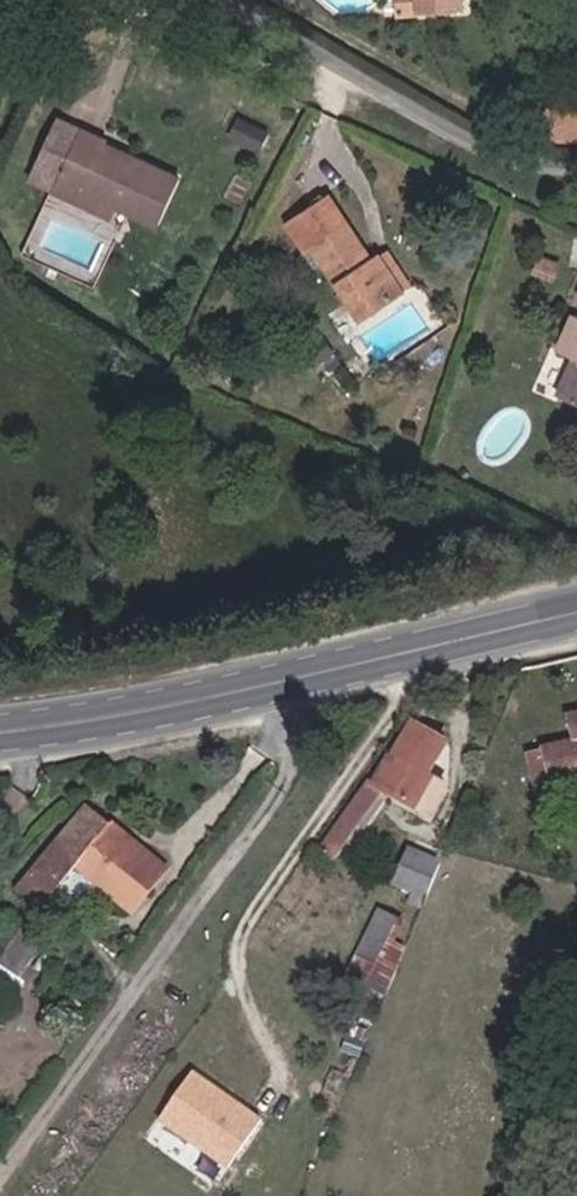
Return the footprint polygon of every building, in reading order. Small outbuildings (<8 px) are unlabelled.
[(475,9),(474,0),(411,0),(412,22),(452,22),(454,22),(454,9),(475,9)] [(454,9),(454,22),(475,21),(475,9),(454,9)] [(120,216),(125,206),(65,181),(88,128),(65,119),(41,182),(120,216)] [(65,181),(125,206),(163,222),(183,177),(111,145),(115,137),(88,126),(88,128),(65,181)] [(414,284),(391,248),(377,257),(368,243),(376,238),(363,217),(346,192),(304,219),(320,244),(326,240),(338,258),(374,311),(414,284)] [(391,248),(414,284),(424,277),(401,241),(391,248)] [(564,389),(576,395),(576,360),(564,389)] [(536,780),(576,772),(576,719),(561,722),(566,746),(531,753),(536,780)] [(404,726),(369,776),(379,782),(429,813),(445,786),(424,772),(438,748),(404,726)] [(536,780),(531,753),(515,756),(521,783),(536,780)] [(369,776),(342,816),(353,822),(379,782),(369,776)] [(51,844),(10,895),(38,919),(75,873),(129,916),(163,871),(79,805),(49,842),(51,844)] [(353,822),(342,816),(323,847),(334,853),(353,822)] [(398,842),(395,847),(424,864),(428,855),(398,842)] [(408,901),(424,864),(395,847),(381,879),(402,888),(397,898),(408,901)] [(355,994),(392,915),(369,904),(332,983),(355,994)] [(0,937),(0,974),(8,978),(30,944),(6,928),(0,937)] [(201,1066),(163,1119),(232,1170),(271,1117),(201,1066)]
